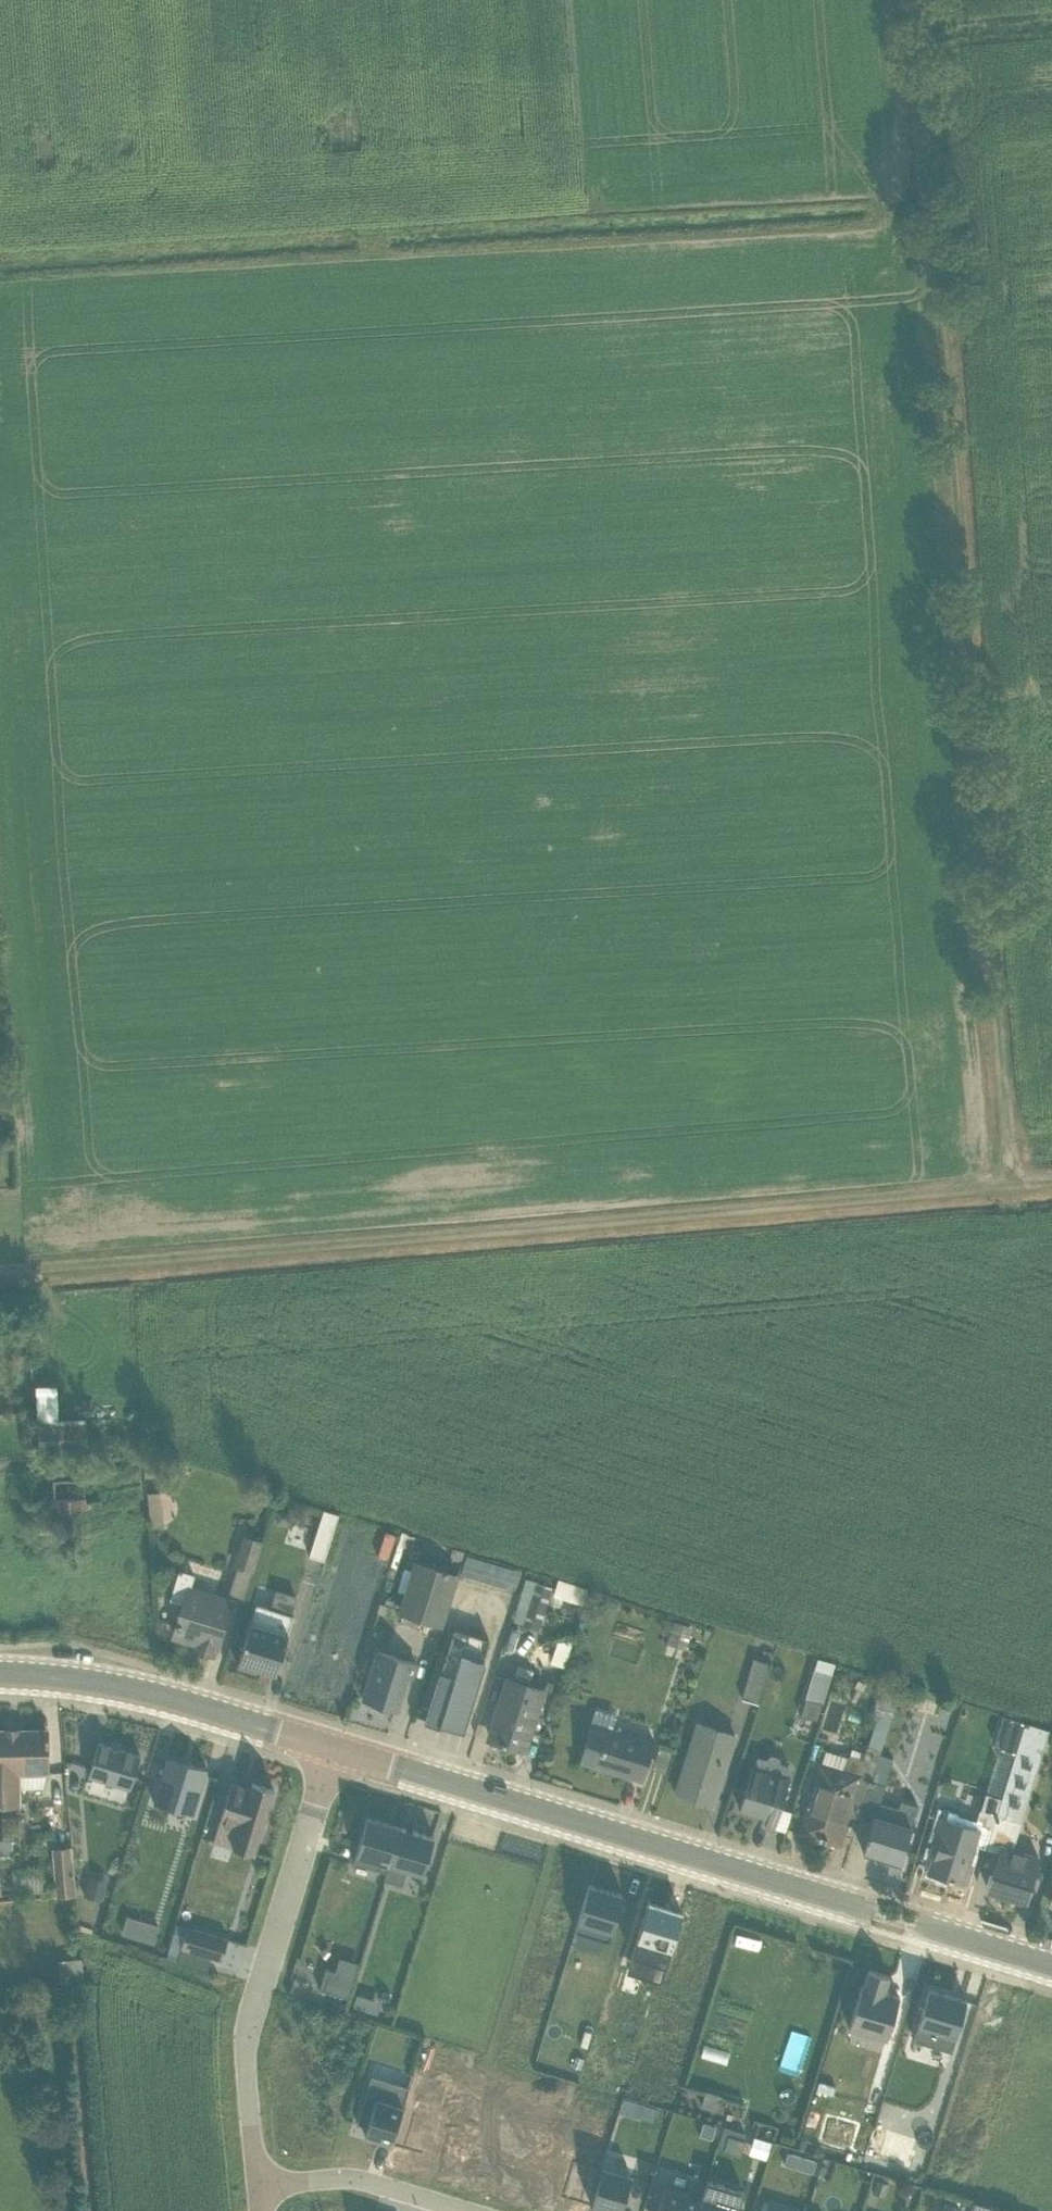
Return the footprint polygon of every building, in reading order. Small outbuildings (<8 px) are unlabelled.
[(87,1418),(37,1420),(40,1453),(87,1451),(87,1418)] [(85,1502),(83,1478),(51,1480),(53,1499),(44,1500),(44,1489),(30,1489),(31,1501),(43,1500),(44,1502),(47,1502),(48,1509),(52,1509),(52,1514),(32,1516),(34,1534),(102,1529),(101,1501),(85,1502)] [(151,1526),(164,1525),(160,1491),(147,1492),(151,1526)] [(308,1555),(321,1559),(335,1513),(323,1509),(308,1555)] [(252,1572),(262,1540),(242,1533),(232,1565),(252,1572)] [(469,1576),(495,1584),(501,1563),(476,1556),(469,1576)] [(397,1612),(442,1626),(459,1574),(414,1560),(397,1612)] [(194,1647),(213,1654),(230,1597),(190,1585),(193,1573),(178,1569),(168,1600),(182,1605),(173,1635),(196,1642),(194,1647)] [(539,1630),(551,1588),(549,1587),(551,1578),(536,1572),(535,1576),(527,1574),(513,1620),(524,1623),(523,1625),(539,1630)] [(568,1599),(583,1603),(587,1587),(572,1583),(568,1599)] [(261,1601),(295,1601),(295,1589),(261,1589),(261,1601)] [(256,1667),(275,1673),(293,1616),(256,1604),(237,1663),(255,1670),(256,1667)] [(666,1642),(686,1649),(692,1625),(672,1619),(666,1642)] [(440,1723),(462,1730),(483,1661),(446,1648),(424,1720),(439,1725),(440,1723)] [(378,1650),(362,1700),(395,1710),(406,1677),(413,1679),(418,1663),(378,1650)] [(740,1695),(758,1701),(771,1662),(753,1657),(740,1695)] [(821,1702),(822,1702),(831,1673),(830,1673),(834,1662),(817,1657),(813,1667),(804,1696),(805,1697),(800,1713),(816,1718),(821,1702)] [(505,1742),(525,1748),(544,1687),(510,1677),(491,1740),(500,1743),(500,1744),(504,1745),(505,1742)] [(799,1831),(837,1843),(846,1812),(859,1816),(879,1754),(889,1722),(892,1723),(898,1704),(880,1698),(880,1697),(858,1690),(853,1704),(876,1711),(874,1716),(876,1716),(865,1752),(851,1748),(849,1755),(848,1754),(847,1756),(825,1749),(799,1831)] [(938,1713),(940,1700),(930,1698),(931,1694),(921,1692),(917,1708),(938,1713)] [(579,1760),(642,1779),(654,1740),(611,1728),(615,1714),(595,1709),(579,1760)] [(952,1878),(961,1881),(972,1844),(985,1848),(996,1814),(994,1813),(1022,1721),(1002,1714),(994,1743),(998,1750),(980,1809),(979,1808),(975,1820),(958,1815),(957,1810),(942,1806),(940,1816),(938,1816),(927,1853),(932,1855),(928,1870),(946,1876),(946,1879),(952,1881),(952,1878)] [(1024,1899),(1037,1855),(1051,1858),(1051,1855),(1051,1824),(1046,1822),(1037,1853),(1013,1845),(1048,1727),(1026,1720),(996,1814),(985,1848),(998,1852),(987,1888),(1024,1899)] [(697,1798),(713,1803),(735,1733),(698,1721),(675,1793),(697,1800),(697,1798)] [(46,1729),(0,1730),(0,1805),(21,1805),(20,1774),(47,1774),(46,1729)] [(130,1788),(140,1755),(98,1742),(88,1775),(130,1788)] [(652,1767),(664,1771),(670,1751),(658,1747),(652,1767)] [(759,1823),(773,1827),(788,1777),(784,1776),(787,1765),(778,1762),(778,1756),(770,1754),(765,1757),(756,1755),(753,1765),(751,1765),(738,1807),(762,1814),(759,1823)] [(862,1850),(899,1861),(917,1805),(900,1800),(898,1807),(879,1801),(892,1758),(879,1754),(859,1816),(871,1820),(862,1850)] [(154,1802),(193,1813),(206,1768),(167,1756),(154,1802)] [(215,1837),(253,1849),(272,1788),(251,1782),(249,1786),(232,1781),(215,1837)] [(353,1861),(386,1872),(400,1826),(366,1816),(353,1861)] [(406,1869),(422,1873),(433,1836),(400,1826),(386,1872),(384,1878),(401,1884),(406,1869)] [(19,1862),(19,1834),(1,1835),(1,1839),(0,1839),(0,1862),(19,1862)] [(56,1896),(75,1894),(71,1846),(52,1847),(56,1896)] [(39,1874),(39,1866),(13,1868),(13,1876),(11,1877),(12,1893),(15,1893),(15,1897),(25,1896),(25,1892),(43,1891),(41,1874),(39,1874)] [(574,1930),(608,1940),(622,1894),(588,1884),(574,1930)] [(682,1909),(648,1899),(625,1972),(660,1982),(682,1909)] [(167,1949),(219,1968),(229,1939),(177,1920),(167,1949)] [(319,1966),(315,1987),(346,1993),(352,1959),(334,1956),(331,1968),(319,1966)] [(58,1960),(60,1979),(82,1978),(81,1958),(58,1960)] [(848,2026),(885,2037),(899,1994),(884,1990),(888,1974),(867,1968),(863,1984),(861,1983),(848,2026)] [(965,1999),(928,1987),(913,2036),(950,2048),(965,1999)] [(364,2134),(391,2142),(403,2105),(409,2086),(370,2075),(356,2122),(367,2125),(364,2134)] [(432,2114),(403,2105),(391,2142),(421,2152),(432,2114)] [(716,2145),(739,2153),(746,2133),(723,2125),(716,2145)] [(501,2135),(472,2126),(461,2164),(489,2172),(501,2135)] [(531,2144),(501,2135),(489,2172),(520,2181),(531,2144)] [(560,2195),(589,2204),(601,2166),(571,2157),(560,2195)] [(614,2210),(620,2210),(631,2174),(601,2165),(601,2166),(589,2204),(614,2210)] [(871,2191),(885,2195),(889,2182),(875,2178),(871,2191)] [(743,2190),(706,2179),(701,2196),(696,2210),(737,2210),(743,2190)] [(701,2196),(664,2185),(656,2210),(696,2210),(701,2196)] [(942,2210),(967,2210),(969,2205),(958,2205),(945,2201),(942,2210)] [(997,2208),(973,2201),(970,2210),(997,2210),(997,2208)]
